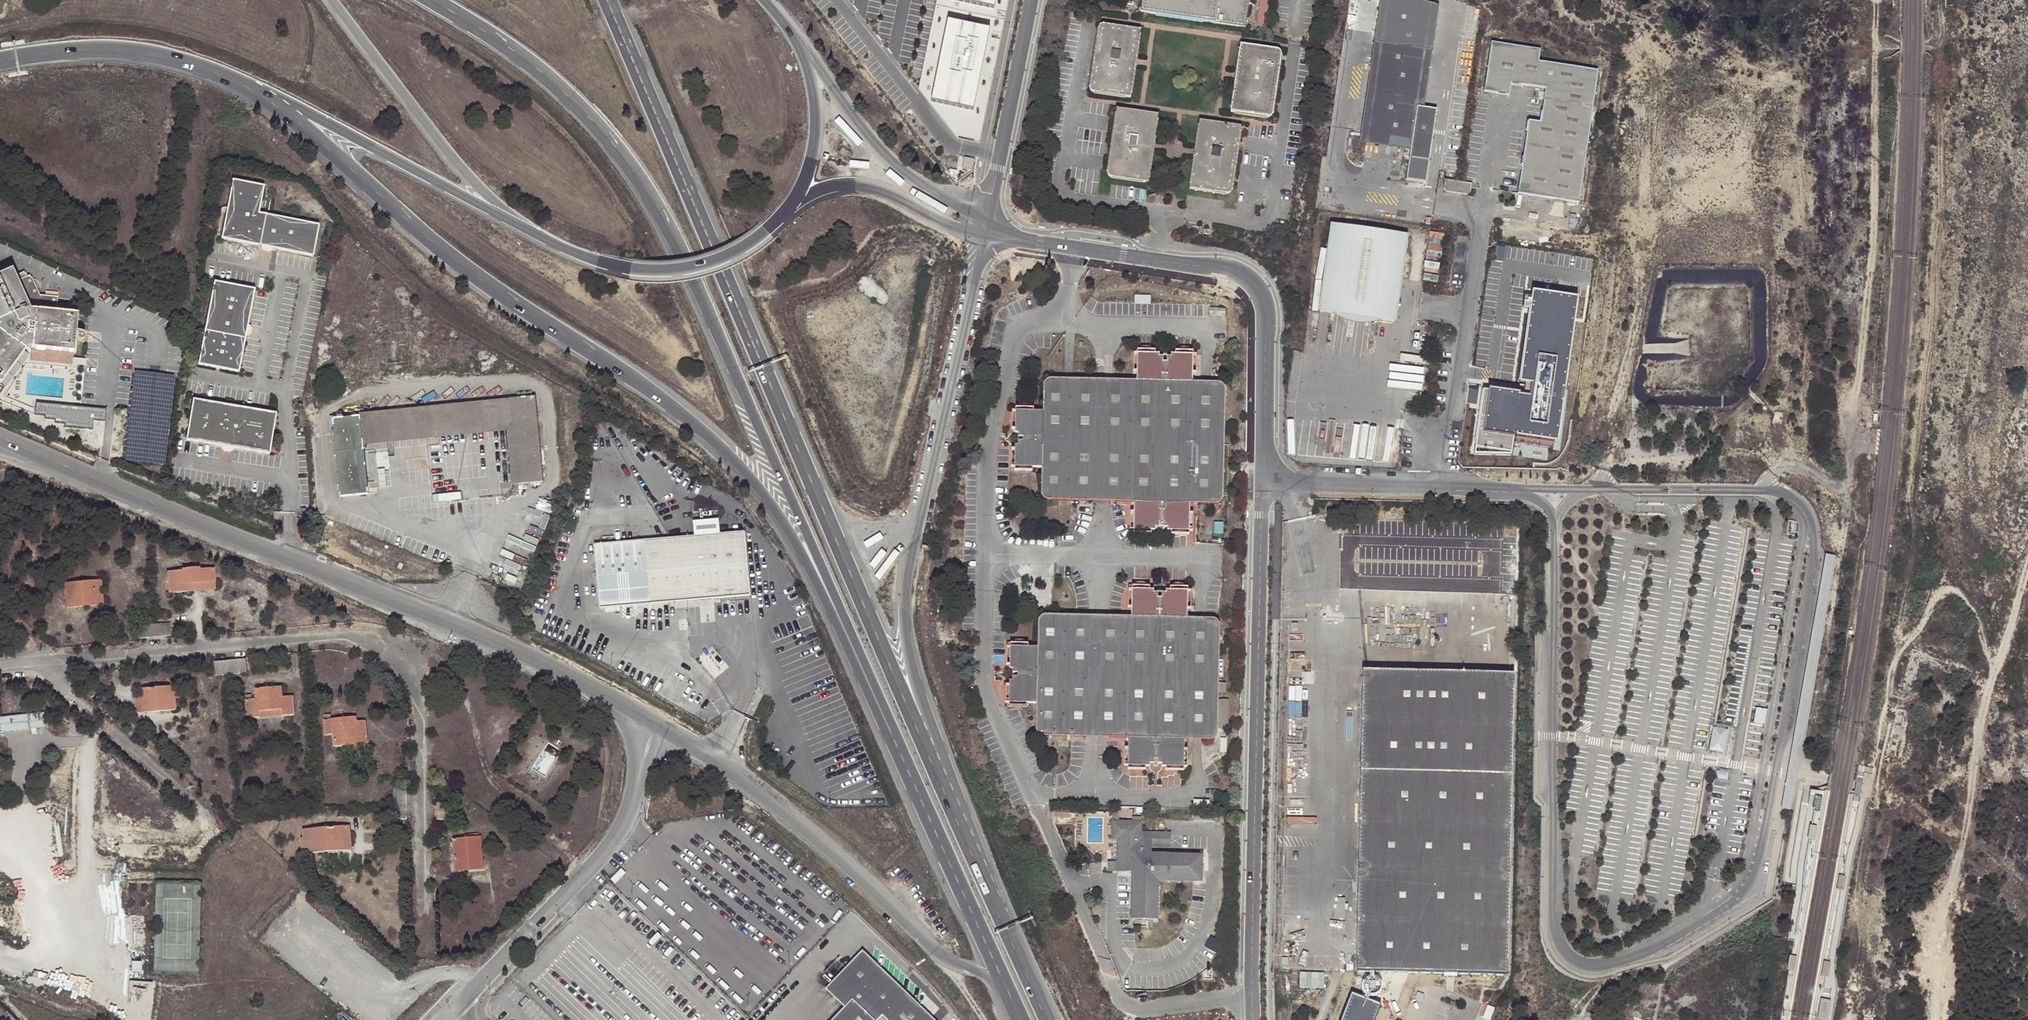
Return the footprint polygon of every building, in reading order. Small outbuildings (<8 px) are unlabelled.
[(996,0),(953,0),(952,3),(994,11),(996,0)] [(1141,13),(1193,20),(1196,0),(1143,0),(1141,13)] [(1193,20),(1246,27),(1250,0),(1196,0),(1193,20)] [(1417,0),(1380,0),(1379,3),(1387,4),(1368,137),(1412,143),(1411,150),(1407,180),(1427,183),(1437,110),(1424,108),(1417,107),(1430,10),(1438,11),(1438,6),(1417,0)] [(1379,3),(1360,143),(1411,150),(1412,143),(1368,137),(1387,4),(1379,3)] [(1424,108),(1438,11),(1430,10),(1417,107),(1424,108)] [(972,113),(988,31),(947,23),(930,105),(972,113)] [(1093,93),(1131,99),(1141,31),(1102,26),(1099,29),(1091,91),(1093,93)] [(1538,61),(1540,49),(1491,42),(1484,91),(1509,95),(1511,84),(1545,89),(1540,122),(1528,120),(1517,194),(1578,203),(1597,70),(1538,61)] [(1281,53),(1280,51),(1240,45),(1231,112),(1269,117),(1271,116),(1273,115),(1281,53)] [(1157,115),(1118,109),(1115,113),(1107,176),(1110,178),(1148,183),(1157,115)] [(1239,127),(1199,121),(1190,189),(1228,195),(1231,193),(1241,130),(1239,127)] [(956,136),(974,136),(974,122),(963,122),(963,128),(956,129),(956,136)] [(974,161),(963,159),(961,170),(972,172),(974,161)] [(1455,165),(1449,165),(1448,171),(1447,180),(1453,181),(1455,165)] [(289,250),(295,219),(259,211),(264,184),(233,178),(221,237),(289,250)] [(1467,195),(1470,192),(1471,188),(1471,184),(1457,182),(1453,181),(1447,180),(1445,180),(1444,188),(1446,191),(1467,195)] [(313,255),(319,223),(295,219),(289,250),(313,255)] [(1396,319),(1406,232),(1332,223),(1321,310),(1396,319)] [(1504,247),(1497,246),(1495,260),(1502,261),(1504,247)] [(22,351),(27,348),(31,349),(72,353),(74,340),(74,336),(76,315),(55,313),(57,298),(44,296),(39,296),(31,278),(27,278),(25,279),(23,274),(14,277),(10,270),(5,273),(3,268),(0,269),(0,382),(22,351)] [(237,371),(254,288),(213,280),(197,363),(237,371)] [(1576,298),(1531,291),(1520,369),(1523,369),(1521,382),(1524,383),(1524,385),(1517,384),(1516,391),(1523,392),(1522,395),(1482,390),(1474,448),(1511,453),(1513,434),(1515,434),(1515,436),(1557,442),(1563,401),(1562,401),(1563,388),(1564,388),(1576,298)] [(1225,316),(1226,309),(1210,308),(1209,314),(1225,316)] [(72,353),(31,349),(30,360),(71,365),(72,353)] [(1166,526),(1166,530),(1188,530),(1189,503),(1193,502),(1196,500),(1196,498),(1206,498),(1208,501),(1210,503),(1214,504),(1216,503),(1217,503),(1220,500),(1222,497),(1224,389),(1223,385),(1222,384),(1220,383),(1216,382),(1213,383),(1211,384),(1210,385),(1208,388),(1199,388),(1199,385),(1196,382),(1195,381),(1191,381),(1191,355),(1169,355),(1169,357),(1165,357),(1165,362),(1161,362),(1161,357),(1157,357),(1157,355),(1135,354),(1135,381),(1117,381),(1112,383),(1111,387),(1093,387),(1091,383),(1090,382),(1087,381),(1051,380),(1048,381),(1046,382),(1044,385),(1043,387),(1042,413),(1015,413),(1015,433),(1018,433),(1018,438),(1023,438),(1023,442),(1017,442),(1017,446),(1015,446),(1014,468),(1042,468),(1041,495),(1042,499),(1045,501),(1046,502),(1057,502),(1087,502),(1091,501),(1092,497),(1109,497),(1111,500),(1113,502),(1133,503),(1132,529),(1154,530),(1154,526),(1157,526),(1157,521),(1162,521),(1162,526),(1166,526)] [(1478,390),(1468,389),(1466,403),(1476,405),(1478,390)] [(543,480),(535,395),(361,414),(361,417),(333,419),(340,497),(368,494),(367,482),(364,446),(363,440),(512,424),(518,482),(543,480)] [(268,455),(274,414),(191,400),(184,441),(268,455)] [(106,410),(35,405),(34,415),(47,416),(46,420),(55,421),(54,425),(64,426),(64,429),(91,431),(91,422),(105,423),(106,410)] [(512,424),(363,440),(364,446),(375,445),(506,431),(511,483),(518,482),(512,424)] [(694,520),(695,535),(720,533),(719,518),(694,520)] [(750,595),(745,540),(745,531),(720,533),(695,535),(670,538),(595,544),(600,608),(613,607),(621,606),(687,601),(750,595)] [(186,571),(168,572),(169,592),(191,591),(191,584),(215,582),(214,568),(200,569),(200,567),(185,568),(186,571)] [(101,581),(65,583),(67,608),(84,606),(83,601),(103,599),(101,581)] [(215,582),(191,584),(191,591),(215,589),(215,582)] [(1225,685),(1219,685),(1220,627),(1219,624),(1218,622),(1215,620),(1213,620),(1210,620),(1208,621),(1207,622),(1205,625),(1196,624),(1193,620),(1187,618),(1187,593),(1166,593),(1166,595),(1161,595),(1161,600),(1157,600),(1157,595),(1153,595),(1153,592),(1131,592),(1131,618),(1114,617),(1109,619),(1108,623),(1089,623),(1088,619),(1084,617),(1054,617),(1044,617),(1040,621),(1038,649),(1011,649),(1011,671),(1014,671),(1014,675),(1020,675),(1020,679),(1014,679),(1014,683),(1011,683),(1011,705),(1038,705),(1038,730),(1039,735),(1043,738),(1054,738),(1082,739),(1086,737),(1088,732),(1103,733),(1105,736),(1108,739),(1129,739),(1129,767),(1151,767),(1151,764),(1154,764),(1155,759),(1159,759),(1159,764),(1163,764),(1163,767),(1184,767),(1185,740),(1189,739),(1191,738),(1193,734),(1202,735),(1203,738),(1205,741),(1208,742),(1212,742),(1215,741),(1217,738),(1218,736),(1218,730),(1228,731),(1229,702),(1219,702),(1219,694),(1225,694),(1225,685)] [(170,623),(155,624),(156,637),(171,636),(170,623)] [(140,625),(141,638),(143,638),(156,637),(155,624),(140,625)] [(246,659),(230,661),(231,674),(247,673),(246,659)] [(230,661),(215,662),(215,675),(231,674),(230,661)] [(1374,972),(1509,974),(1511,849),(1514,672),(1361,669),(1358,852),(1356,972),(1370,972),(1370,976),(1374,976),(1374,972)] [(181,698),(180,686),(142,689),(143,696),(134,697),(135,713),(176,710),(175,698),(181,698)] [(257,699),(246,700),(247,718),(259,717),(259,711),(282,710),(282,715),(294,714),(292,696),(282,697),(281,687),(256,689),(257,699)] [(1767,709),(1756,707),(1753,723),(1764,725),(1767,709)] [(0,730),(46,727),(45,712),(0,715),(0,728),(0,730)] [(324,720),(325,731),(332,730),(333,734),(334,746),(366,744),(365,720),(356,721),(356,717),(324,720)] [(1728,730),(1713,728),(1709,751),(1724,753),(1726,741),(1728,730)] [(1721,773),(1716,772),(1714,780),(1727,782),(1727,776),(1721,775),(1721,773)] [(393,788),(393,803),(407,803),(407,788),(393,788)] [(406,818),(407,803),(393,803),(393,818),(406,818)] [(451,819),(451,803),(436,803),(437,819),(451,819)] [(1200,881),(1201,855),(1150,854),(1150,846),(1170,847),(1170,833),(1140,832),(1141,822),(1132,821),(1112,821),(1111,838),(1118,839),(1117,863),(1120,863),(1119,871),(1131,871),(1130,917),(1156,918),(1157,880),(1200,881)] [(303,829),(304,838),(301,838),(302,853),(351,849),(349,825),(303,829)] [(481,837),(453,839),(455,871),(469,870),(468,863),(482,862),(481,837)] [(482,862),(468,863),(469,870),(483,869),(482,862)] [(862,952),(825,991),(844,1009),(833,1019),(879,1019),(881,1018),(883,1019),(931,1019),(862,952)] [(1797,956),(1792,955),(1789,969),(1795,970),(1797,956)] [(1375,977),(1374,976),(1370,976),(1368,976),(1366,977),(1364,979),(1363,980),(1362,982),(1362,984),(1362,986),(1362,988),(1363,990),(1364,992),(1365,993),(1367,994),(1371,995),(1373,995),(1375,994),(1377,993),(1378,992),(1379,991),(1380,989),(1381,987),(1381,985),(1380,983),(1380,981),(1378,979),(1377,978),(1375,977)] [(1371,995),(1367,994),(1365,998),(1353,993),(1345,1016),(1350,1018),(1349,1019),(1377,1019),(1382,1004),(1369,999),(1371,995)] [(1820,998),(1817,1019),(1819,1019),(1828,1019),(1832,1000),(1820,998)]
